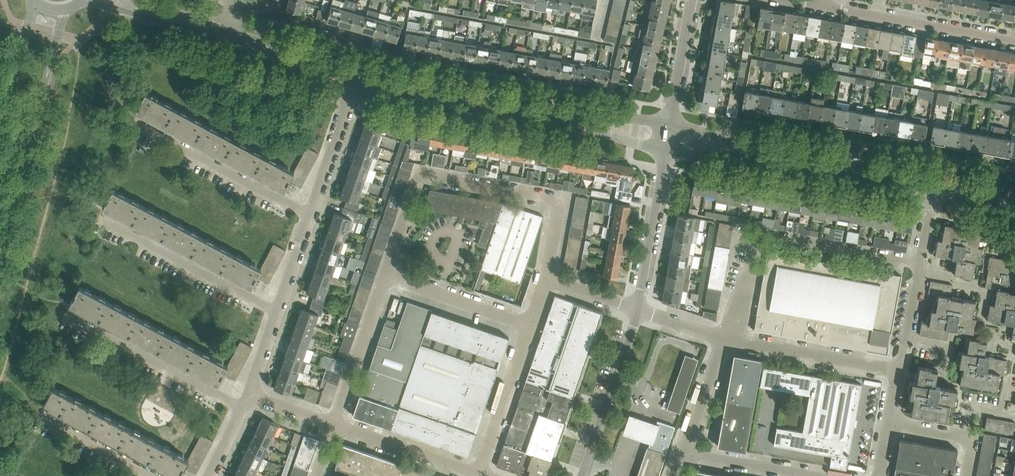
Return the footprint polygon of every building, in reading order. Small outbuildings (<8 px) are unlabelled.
[(286,9),(301,14),(303,7),(305,8),(306,2),(299,0),(289,0),(286,9)] [(339,25),(344,7),(346,2),(339,0),(333,0),(326,21),(332,23),(339,25)] [(339,25),(350,28),(356,11),(358,1),(354,0),(346,0),(346,2),(339,25)] [(535,0),(523,0),(522,1),(523,1),(522,8),(533,10),(535,4),(534,3),(535,0)] [(546,6),(547,0),(535,0),(534,3),(535,4),(533,10),(545,12),(546,6)] [(559,0),(547,0),(546,6),(553,7),(553,11),(554,13),(558,14),(559,8),(558,8),(559,0)] [(559,8),(570,10),(572,0),(559,0),(558,8),(559,8)] [(584,0),(572,0),(570,10),(576,11),(574,17),(582,18),(583,12),(582,12),(584,0)] [(582,12),(583,12),(582,18),(593,20),(594,14),(597,0),(584,0),(582,12)] [(723,0),(717,0),(715,12),(733,16),(737,16),(738,13),(739,3),(723,0)] [(937,7),(950,9),(951,0),(939,0),(937,7)] [(950,9),(962,11),(964,0),(951,0),(950,9)] [(962,11),(975,13),(977,0),(964,0),(962,11)] [(988,0),(977,0),(975,13),(987,16),(990,0),(988,0)] [(990,0),(987,16),(1000,18),(1003,3),(990,0)] [(650,14),(665,17),(668,6),(653,2),(650,14)] [(1014,5),(1003,3),(1000,18),(1012,20),(1014,5)] [(757,6),(747,4),(744,18),(747,19),(754,20),(757,6)] [(612,5),(611,11),(623,13),(624,8),(612,5)] [(322,7),(321,10),(318,10),(316,18),(323,20),(326,8),(322,7)] [(769,27),(773,9),(761,7),(757,25),(769,27)] [(362,32),(374,35),(379,17),(380,13),(369,9),(367,14),(362,32)] [(784,11),(773,9),(769,27),(776,28),(775,38),(779,39),(781,29),(784,11)] [(356,11),(350,28),(362,32),(367,14),(361,12),(356,11)] [(621,19),(623,13),(611,11),(610,16),(621,19)] [(781,29),(793,31),(796,13),(784,11),(781,29)] [(715,12),(713,24),(730,28),(731,21),(732,21),(733,16),(715,12)] [(642,25),(662,30),(665,17),(650,14),(645,13),(642,25)] [(805,33),(808,15),(796,13),(793,31),(805,33)] [(820,18),(808,15),(805,33),(817,35),(820,18)] [(610,16),(608,22),(620,25),(621,19),(610,16)] [(374,35),(385,38),(390,21),(389,22),(384,21),(385,19),(379,17),(374,35)] [(391,18),(390,21),(385,38),(397,42),(403,21),(391,18)] [(829,38),(832,20),(820,18),(817,35),(829,38)] [(844,22),(832,20),(829,38),(841,40),(844,22)] [(618,31),(620,25),(608,22),(607,28),(618,31)] [(853,42),(856,24),(844,22),(841,40),(853,42)] [(641,24),(638,36),(639,36),(660,41),(662,30),(642,25),(641,24)] [(730,28),(713,24),(710,37),(728,40),(729,35),(728,35),(730,28)] [(868,26),(856,24),(853,42),(865,44),(868,26)] [(580,28),(579,31),(578,36),(590,38),(592,26),(584,25),(583,29),(580,28)] [(877,46),(880,28),(868,26),(865,44),(877,46)] [(403,48),(414,51),(418,32),(417,32),(418,29),(406,27),(403,48)] [(607,28),(605,34),(617,37),(618,31),(607,28)] [(892,31),(880,28),(877,46),(889,48),(892,31)] [(418,29),(414,51),(427,53),(430,33),(431,31),(424,30),(418,29)] [(441,38),(438,55),(451,57),(454,34),(455,31),(443,29),(441,38)] [(900,53),(904,33),(892,31),(889,48),(900,50),(900,53)] [(430,33),(427,53),(438,55),(441,38),(435,37),(436,34),(430,33)] [(916,35),(904,33),(900,53),(917,56),(920,40),(915,39),(916,35)] [(454,34),(451,57),(462,59),(466,41),(466,36),(454,34)] [(616,42),(617,37),(605,34),(604,40),(616,42)] [(657,53),(660,41),(639,36),(636,48),(642,50),(657,53)] [(744,36),(743,43),(750,44),(751,37),(744,36)] [(710,37),(708,50),(725,53),(726,45),(727,45),(728,40),(710,37)] [(938,39),(926,37),(925,41),(920,40),(917,56),(934,59),(935,56),(938,39)] [(935,56),(934,59),(933,63),(939,64),(940,57),(947,59),(947,56),(950,41),(938,39),(935,56)] [(462,59),(474,61),(478,43),(477,43),(477,45),(472,44),(472,42),(466,41),(462,59)] [(958,67),(962,43),(950,41),(947,56),(947,59),(946,65),(958,67)] [(478,43),(474,61),(486,64),(489,46),(489,45),(489,43),(484,42),(484,45),(478,43)] [(742,50),(748,51),(750,44),(743,43),(742,50)] [(971,60),(974,46),(962,43),(958,67),(969,69),(970,63),(971,60)] [(486,64),(498,66),(501,48),(500,49),(495,48),(496,47),(489,46),(486,64)] [(510,68),(522,70),(525,52),(526,49),(514,46),(513,50),(514,50),(510,68)] [(986,48),(974,46),(971,60),(970,63),(983,65),(986,48)] [(501,48),(498,66),(510,68),(514,50),(513,50),(513,51),(507,51),(508,49),(501,48)] [(522,70),(534,72),(537,54),(537,56),(531,55),(532,49),(526,48),(526,49),(525,52),(522,70)] [(657,53),(642,50),(636,48),(633,60),(654,65),(657,53)] [(995,65),(998,50),(986,48),(983,65),(988,66),(988,63),(995,65)] [(725,53),(708,50),(706,62),(724,65),(725,60),(724,60),(725,53)] [(1010,52),(998,50),(995,65),(1003,66),(1002,68),(1006,69),(1010,52)] [(546,74),(558,77),(561,59),(562,54),(549,52),(549,56),(546,74)] [(1010,52),(1006,69),(1012,70),(1012,68),(1014,68),(1014,53),(1010,52)] [(534,72),(546,74),(549,56),(548,58),(543,57),(543,55),(537,54),(534,72)] [(570,79),(582,81),(585,63),(585,60),(573,57),(573,61),(570,79)] [(813,59),(801,57),(800,63),(812,66),(813,59)] [(763,66),(764,60),(751,58),(750,64),(763,66)] [(561,59),(558,77),(570,79),(573,61),(572,62),(567,61),(568,60),(561,59)] [(813,59),(812,66),(818,67),(824,68),(825,61),(819,60),(813,59)] [(654,65),(633,60),(630,72),(636,74),(651,77),(654,65)] [(763,66),(762,70),(775,72),(776,69),(777,63),(764,60),(763,66)] [(706,62),(703,75),(720,78),(726,79),(728,72),(723,71),(724,65),(706,62)] [(585,63),(582,81),(594,83),(597,65),(596,67),(591,66),(591,64),(585,63)] [(790,65),(777,63),(776,69),(789,71),(790,65)] [(849,65),(837,63),(835,70),(847,72),(849,65)] [(594,83),(606,85),(609,69),(603,68),(603,66),(597,65),(594,83)] [(816,70),(803,67),(802,73),(815,76),(816,70)] [(873,69),(861,67),(859,74),(871,76),(873,69)] [(745,69),(738,68),(736,80),(743,82),(745,69)] [(614,69),(614,70),(611,81),(617,82),(619,82),(621,70),(614,69)] [(873,69),(871,76),(884,78),(885,72),(873,69)] [(815,76),(827,78),(828,72),(816,70),(815,76)] [(841,74),(828,72),(827,78),(840,80),(841,74)] [(633,86),(649,89),(651,77),(636,74),(633,86)] [(720,78),(703,75),(701,87),(719,90),(720,85),(719,85),(720,78)] [(912,83),(929,86),(930,80),(913,77),(912,83)] [(736,80),(734,93),(741,94),(743,82),(736,80)] [(942,83),(930,80),(929,86),(941,89),(942,83)] [(893,84),(880,81),(879,87),(892,90),(893,84)] [(953,91),(954,85),(942,83),(941,89),(953,91)] [(905,86),(893,84),(892,90),(898,91),(897,96),(903,97),(905,86)] [(768,113),(771,96),(772,88),(759,86),(758,92),(755,110),(768,113)] [(699,100),(697,110),(714,113),(717,96),(718,96),(719,90),(701,87),(699,100)] [(768,113),(781,115),(784,97),(785,91),(772,88),(771,96),(768,113)] [(753,93),(745,91),(742,108),(755,110),(758,92),(753,91),(753,93)] [(842,102),(849,104),(851,92),(844,91),(842,102)] [(136,111),(151,119),(165,127),(175,108),(145,92),(136,111)] [(730,92),(728,105),(738,107),(741,94),(734,93),(730,92)] [(952,100),(953,94),(938,92),(935,103),(947,106),(948,99),(952,100)] [(810,101),(807,120),(819,122),(820,119),(822,105),(824,97),(811,95),(810,101)] [(793,118),(797,101),(789,99),(789,98),(784,97),(781,115),(793,118)] [(991,101),(978,99),(977,105),(990,107),(991,101)] [(793,118),(807,120),(810,101),(804,100),(804,102),(797,101),(793,118)] [(822,105),(820,119),(819,122),(832,125),(835,106),(830,105),(830,107),(822,105)] [(848,110),(845,127),(857,129),(861,111),(862,106),(856,105),(855,111),(848,110)] [(835,106),(832,125),(845,127),(846,119),(848,110),(840,108),(841,107),(835,106)] [(873,119),(871,132),(884,134),(888,110),(888,108),(875,106),(874,114),(873,119)] [(175,108),(165,127),(195,143),(205,124),(195,119),(175,108)] [(888,110),(884,134),(896,136),(899,119),(901,112),(888,110)] [(861,111),(857,129),(871,132),(874,114),(866,113),(866,112),(861,111)] [(912,120),(909,139),(923,141),(926,124),(927,117),(913,115),(912,120)] [(364,128),(381,134),(385,123),(367,117),(367,118),(364,128)] [(907,121),(899,119),(896,136),(909,139),(912,120),(907,119),(907,121)] [(205,124),(195,143),(225,159),(235,140),(234,140),(205,124)] [(930,142),(944,145),(947,126),(942,125),(941,127),(934,125),(930,142)] [(957,147),(960,130),(952,129),(952,127),(947,126),(944,145),(957,147)] [(410,144),(411,145),(410,148),(428,151),(429,143),(432,130),(420,127),(420,129),(413,127),(412,132),(410,144)] [(993,136),(985,135),(982,152),(995,154),(1000,128),(994,127),(993,135),(993,136)] [(360,140),(377,146),(381,134),(364,128),(360,140)] [(1008,157),(1011,139),(1003,138),(1004,136),(1005,129),(1000,128),(995,154),(1008,157)] [(405,142),(409,131),(405,130),(401,141),(405,142)] [(429,143),(441,145),(443,132),(432,130),(429,143)] [(967,131),(960,130),(957,147),(969,149),(972,131),(967,130),(967,131)] [(969,149),(982,152),(985,135),(978,133),(978,132),(972,131),(969,149)] [(441,145),(453,147),(455,134),(443,132),(441,145)] [(463,157),(465,150),(467,136),(455,134),(453,147),(452,155),(463,157)] [(475,159),(476,152),(479,138),(467,136),(465,150),(463,157),(475,159)] [(476,152),(488,154),(491,140),(479,138),(476,152)] [(235,140),(225,159),(254,175),(264,156),(235,140)] [(382,147),(377,146),(360,140),(358,144),(355,143),(353,150),(356,151),(373,157),(378,158),(382,147)] [(488,154),(500,156),(502,142),(491,140),(488,154)] [(401,141),(397,152),(401,154),(405,142),(401,141)] [(500,156),(499,162),(511,164),(514,145),(502,142),(500,156)] [(514,145),(511,164),(522,166),(523,166),(524,160),(526,147),(514,145)] [(304,153),(316,159),(319,154),(307,147),(304,153)] [(524,160),(536,162),(538,149),(526,147),(524,160)] [(536,162),(548,165),(550,151),(538,149),(536,162)] [(352,162),(369,168),(373,157),(356,151),(352,162)] [(550,151),(548,165),(546,172),(558,174),(559,167),(562,153),(550,151)] [(401,154),(397,152),(393,164),(397,165),(401,154)] [(301,158),(313,164),(316,159),(304,153),(301,158)] [(559,167),(571,169),(573,155),(562,153),(559,167)] [(446,156),(439,154),(437,166),(444,168),(446,156)] [(582,176),(583,171),(585,158),(573,155),(571,169),(570,174),(582,176)] [(264,156),(254,175),(284,191),(290,180),(293,174),(294,172),(264,156)] [(298,163),(310,170),(313,164),(301,158),(298,163)] [(593,181),(595,173),(597,160),(585,158),(583,171),(582,176),(582,179),(593,181)] [(414,162),(408,161),(402,160),(400,166),(412,170),(414,162)] [(605,182),(606,175),(609,162),(597,160),(595,173),(593,181),(605,183),(605,182)] [(348,174),(365,179),(369,168),(352,162),(348,174)] [(621,164),(609,162),(606,175),(605,182),(610,183),(610,184),(616,185),(617,177),(618,178),(621,164)] [(295,169),(307,175),(310,170),(298,163),(295,169)] [(393,164),(389,175),(393,176),(397,165),(393,164)] [(492,164),(491,171),(485,170),(484,175),(497,177),(498,172),(499,166),(492,164)] [(617,177),(616,185),(613,198),(631,202),(632,195),(632,192),(624,190),(626,179),(630,180),(633,166),(621,164),(618,178),(617,177)] [(400,166),(398,172),(410,176),(412,170),(400,166)] [(477,174),(484,175),(485,170),(486,168),(478,167),(477,174)] [(307,175),(295,169),(294,172),(293,174),(304,181),(307,175)] [(526,178),(525,183),(532,184),(533,179),(534,171),(528,170),(526,178)] [(396,177),(408,181),(410,176),(398,172),(396,177)] [(293,174),(290,180),(301,186),(304,181),(293,174)] [(344,185),(361,191),(365,179),(348,174),(344,185)] [(393,176),(389,175),(385,186),(389,188),(393,176)] [(705,193),(708,177),(695,175),(692,191),(705,193)] [(396,177),(394,183),(406,187),(408,181),(396,177)] [(716,202),(720,179),(708,177),(705,193),(717,196),(716,202)] [(728,204),(732,182),(720,179),(716,202),(728,204)] [(567,190),(568,185),(569,180),(564,180),(563,184),(556,183),(555,188),(567,190)] [(569,180),(568,185),(567,190),(579,192),(580,187),(573,186),(574,181),(569,180)] [(740,206),(741,200),(744,184),(732,182),(728,204),(740,206)] [(392,189),(404,192),(406,187),(394,183),(392,189)] [(635,191),(634,195),(642,197),(644,185),(639,184),(635,191)] [(741,200),(740,205),(745,206),(748,204),(748,201),(753,202),(756,186),(744,184),(741,200)] [(344,207),(357,211),(360,203),(357,202),(361,191),(344,185),(340,196),(340,197),(347,199),(344,207)] [(389,188),(385,186),(381,197),(385,199),(389,188)] [(753,202),(752,207),(765,209),(765,204),(768,188),(756,186),(753,202)] [(765,204),(777,206),(780,190),(768,188),(765,204)] [(143,205),(113,189),(103,208),(133,224),(143,205)] [(392,189),(390,194),(402,198),(404,192),(392,189)] [(487,248),(503,203),(430,190),(424,209),(486,220),(478,245),(487,248)] [(777,206),(789,209),(792,193),(780,190),(777,206)] [(789,209),(801,211),(804,195),(792,193),(789,209)] [(388,200),(400,204),(402,198),(390,194),(388,200)] [(801,211),(813,213),(816,197),(804,195),(801,211)] [(589,198),(576,196),(575,202),(587,204),(589,198)] [(824,220),(825,215),(828,199),(816,197),(813,213),(812,218),(824,220)] [(825,215),(837,217),(840,201),(828,199),(825,215)] [(388,200),(386,206),(398,209),(400,204),(388,200)] [(837,217),(849,220),(852,204),(840,201),(837,217)] [(520,283),(524,272),(543,216),(504,202),(481,269),(520,283)] [(587,204),(575,202),(574,208),(586,210),(587,204)] [(608,214),(610,215),(614,215),(628,218),(630,206),(610,202),(608,214)] [(849,220),(861,222),(864,206),(852,204),(849,220)] [(162,240),(172,221),(143,205),(133,224),(162,240)] [(384,211),(396,215),(398,209),(386,206),(384,211)] [(861,222),(873,224),(876,208),(864,206),(861,222)] [(334,212),(330,224),(347,230),(355,232),(362,213),(357,211),(344,207),(342,215),(334,212)] [(586,210),(574,208),(572,214),(585,216),(586,210)] [(873,224),(886,226),(889,210),(876,208),(873,224)] [(886,226),(898,228),(901,212),(889,210),(886,226)] [(384,211),(382,218),(394,222),(396,215),(384,211)] [(913,214),(901,212),(898,228),(910,231),(913,214)] [(585,216),(572,214),(571,220),(584,222),(585,216)] [(700,218),(677,214),(675,228),(692,230),(698,232),(700,218)] [(628,218),(614,215),(610,215),(608,226),(626,229),(628,218)] [(762,221),(761,226),(769,227),(771,218),(763,217),(762,221)] [(584,222),(571,220),(570,226),(583,228),(584,222)] [(192,255),(202,237),(172,221),(162,240),(192,255)] [(792,226),(786,225),(785,230),(797,232),(799,222),(793,221),(792,226)] [(379,228),(390,232),(392,226),(381,222),(379,228)] [(719,222),(718,230),(732,232),(733,224),(728,223),(719,222)] [(804,223),(799,222),(797,232),(809,234),(810,230),(803,229),(804,223)] [(343,241),(347,230),(330,224),(326,235),(343,241)] [(971,277),(973,278),(976,262),(980,263),(983,248),(977,247),(979,238),(980,238),(982,231),(944,224),(942,231),(944,231),(942,240),(936,239),(934,254),(957,258),(954,274),(962,276),(961,279),(970,281),(971,277)] [(369,226),(365,236),(367,237),(372,238),(375,228),(369,226)] [(583,228),(570,226),(569,231),(582,234),(583,228)] [(606,238),(610,239),(623,241),(626,229),(608,226),(606,238)] [(379,228),(377,234),(388,238),(390,232),(379,228)] [(698,232),(692,230),(675,228),(673,239),(690,242),(696,243),(698,232)] [(829,233),(826,233),(825,237),(834,239),(835,229),(830,228),(829,233)] [(844,230),(835,229),(834,239),(842,240),(844,230)] [(718,230),(717,237),(730,240),(732,232),(718,230)] [(848,230),(846,241),(857,243),(858,239),(859,232),(848,230)] [(582,234),(569,231),(568,237),(581,240),(582,234)] [(377,234),(375,240),(386,244),(388,238),(377,234)] [(326,235),(322,247),(340,253),(343,241),(326,235)] [(875,236),(873,246),(882,247),(883,238),(875,236)] [(231,253),(202,237),(192,255),(221,271),(231,253)] [(367,237),(363,248),(368,250),(372,238),(367,237)] [(717,237),(715,245),(729,248),(730,240),(717,237)] [(889,239),(883,238),(882,247),(894,250),(895,240),(895,239),(894,243),(888,242),(889,239)] [(621,253),(623,241),(610,239),(608,250),(621,253)] [(688,254),(690,242),(673,239),(671,252),(688,254)] [(373,246),(384,250),(386,244),(375,240),(373,246)] [(895,240),(894,250),(906,252),(907,246),(899,245),(900,240),(895,240)] [(580,245),(567,243),(566,249),(579,251),(580,245)] [(283,256),(286,250),(274,244),(271,249),(283,256)] [(715,245),(708,287),(721,289),(729,248),(715,245)] [(373,246),(371,251),(382,256),(384,250),(373,246)] [(322,247),(319,258),(336,264),(338,264),(339,263),(342,264),(343,261),(337,259),(340,253),(322,247)] [(363,248),(359,259),(364,261),(368,250),(363,248)] [(280,261),(283,256),(271,249),(268,255),(280,261)] [(579,251),(566,249),(565,255),(578,257),(579,251)] [(607,256),(606,262),(619,265),(621,253),(608,250),(601,249),(600,255),(607,256)] [(371,251),(368,258),(380,262),(382,256),(371,251)] [(768,251),(753,330),(887,354),(901,275),(768,251)] [(671,252),(669,264),(691,267),(693,255),(688,254),(671,252)] [(261,269),(231,253),(221,271),(251,287),(257,277),(260,271),(261,269)] [(280,261),(268,255),(265,260),(277,267),(280,261)] [(578,257),(565,255),(564,261),(577,263),(578,257)] [(1005,266),(1006,258),(1005,258),(991,255),(990,255),(986,274),(984,287),(991,288),(993,276),(1002,277),(1001,283),(1008,284),(1014,285),(1014,268),(1005,266)] [(319,258),(315,269),(332,275),(336,264),(319,258)] [(378,268),(380,262),(368,258),(366,264),(378,268)] [(358,259),(354,270),(360,272),(364,261),(359,259),(358,259)] [(274,272),(277,267),(265,260),(262,266),(274,272)] [(577,263),(564,261),(563,267),(576,270),(577,263)] [(617,277),(619,265),(606,262),(603,275),(617,277)] [(669,264),(666,276),(688,279),(691,267),(669,264)] [(260,271),(271,277),(274,272),(262,266),(261,269),(260,271)] [(365,268),(363,274),(374,278),(376,272),(365,268)] [(328,286),(332,275),(315,269),(311,281),(328,286)] [(354,270),(350,281),(352,282),(356,283),(360,272),(354,270)] [(268,283),(269,282),(271,277),(260,271),(257,277),(268,283)] [(361,280),(372,284),(374,278),(363,274),(361,280)] [(666,276),(664,288),(681,291),(687,292),(689,280),(688,279),(666,276)] [(361,280),(359,285),(371,289),(372,284),(361,280)] [(314,295),(311,302),(324,307),(327,299),(324,298),(328,286),(311,281),(307,292),(314,295)] [(348,293),(352,295),(356,283),(352,282),(348,293)] [(357,291),(368,295),(371,289),(359,285),(357,291)] [(109,302),(79,286),(69,305),(99,321),(109,302)] [(720,296),(721,289),(708,287),(706,293),(720,296)] [(679,302),(681,291),(664,288),(662,299),(662,302),(678,308),(680,302),(679,302)] [(1014,292),(1007,291),(1001,290),(996,289),(995,295),(995,296),(996,296),(994,305),(989,304),(986,319),(993,320),(993,323),(1002,325),(1002,322),(1014,324),(1013,330),(1010,329),(1008,338),(1011,338),(1011,342),(1014,342),(1014,292)] [(357,291),(355,297),(367,301),(368,295),(357,291)] [(719,303),(720,296),(706,293),(705,300),(719,303)] [(950,297),(945,296),(939,295),(937,294),(934,310),(930,309),(929,316),(930,316),(929,324),(932,325),(938,326),(943,327),(949,328),(957,329),(957,333),(966,334),(966,331),(974,332),(976,317),(971,316),(972,307),(974,308),(975,301),(950,296),(950,297)] [(555,295),(549,312),(596,328),(602,312),(555,295)] [(353,303),(365,306),(367,301),(355,297),(353,303)] [(705,300),(704,307),(718,309),(719,303),(705,300)] [(369,367),(407,380),(432,311),(432,309),(407,301),(396,334),(382,329),(369,367)] [(109,302),(99,321),(129,336),(139,318),(109,302)] [(321,315),(324,307),(311,302),(308,311),(301,308),(297,320),(315,326),(319,314),(321,315)] [(353,303),(351,308),(363,312),(365,306),(353,303)] [(351,308),(349,314),(361,318),(363,312),(351,308)] [(703,310),(702,316),(716,320),(717,313),(703,310)] [(432,311),(407,380),(391,428),(391,429),(468,455),(509,337),(432,311)] [(590,345),(596,328),(549,312),(543,329),(590,345)] [(347,319),(359,323),(361,318),(349,314),(347,319)] [(168,334),(139,318),(129,336),(158,352),(168,334)] [(359,323),(347,319),(346,322),(344,322),(342,328),(356,333),(359,323)] [(297,320),(293,331),(311,337),(315,326),(297,320)] [(353,339),(356,333),(342,328),(340,334),(342,335),(353,339)] [(585,362),(590,345),(543,329),(537,346),(585,362)] [(307,349),(311,337),(293,331),(289,343),(307,349)] [(158,352),(188,368),(198,349),(168,334),(158,352)] [(342,335),(338,346),(350,350),(353,339),(342,335)] [(959,382),(959,383),(964,383),(965,384),(997,389),(999,373),(1004,374),(1004,372),(1005,366),(1007,359),(1005,359),(1005,356),(990,353),(989,355),(988,356),(984,356),(986,341),(984,341),(985,338),(976,336),(976,339),(968,338),(968,339),(965,352),(960,351),(958,366),(962,367),(959,382)] [(250,353),(252,347),(241,341),(238,346),(250,353)] [(289,343),(286,354),(307,361),(309,362),(313,351),(307,349),(289,343)] [(247,358),(250,353),(238,346),(235,352),(247,358)] [(338,346),(334,358),(346,362),(350,350),(338,346)] [(585,362),(537,346),(532,363),(579,379),(585,362)] [(198,349),(188,368),(218,384),(224,374),(227,368),(228,366),(227,365),(198,349)] [(247,358),(235,352),(232,357),(244,363),(247,358)] [(303,372),(307,361),(286,354),(282,365),(299,371),(303,372)] [(685,354),(672,392),(667,408),(673,410),(679,413),(698,358),(692,356),(685,354)] [(720,429),(717,446),(744,451),(745,451),(762,359),(734,354),(728,386),(726,392),(727,392),(722,421),(721,421),(719,428),(720,429)] [(241,369),(244,363),(232,357),(229,363),(241,369)] [(342,373),(346,362),(334,358),(330,369),(342,373)] [(241,369),(229,363),(227,365),(228,366),(227,368),(238,374),(241,369)] [(532,363),(525,380),(573,397),(579,379),(532,363)] [(949,403),(954,404),(957,389),(955,389),(956,386),(939,383),(939,386),(934,386),(937,369),(935,369),(935,366),(926,364),(926,367),(918,366),(916,375),(915,382),(911,381),(911,382),(908,396),(914,397),(912,406),(911,406),(909,412),(909,413),(947,420),(949,413),(947,412),(949,403)] [(282,365),(278,377),(295,383),(299,371),(282,365)] [(831,455),(829,466),(846,469),(861,384),(764,366),(760,386),(810,395),(803,432),(777,427),(773,445),(831,455)] [(353,415),(382,425),(383,425),(385,426),(391,428),(407,380),(369,367),(362,387),(363,387),(361,393),(360,395),(353,415)] [(227,368),(224,374),(235,380),(236,379),(238,374),(227,368)] [(330,369),(326,380),(338,384),(342,373),(330,369)] [(291,394),(295,383),(278,377),(274,388),(291,394)] [(325,385),(325,386),(336,390),(338,384),(326,380),(325,385)] [(517,405),(564,421),(573,397),(525,380),(517,405)] [(44,403),(48,405),(47,407),(60,414),(70,396),(53,386),(46,399),(44,403)] [(324,388),(323,392),(334,396),(336,390),(325,386),(324,388)] [(310,401),(313,389),(307,387),(304,398),(310,401)] [(319,391),(313,389),(310,401),(316,403),(319,391)] [(332,402),(334,396),(323,392),(320,398),(332,402)] [(100,411),(70,396),(60,414),(90,430),(100,411)] [(330,408),(332,402),(320,398),(318,404),(330,408)] [(517,405),(504,443),(526,451),(551,459),(564,421),(517,405)] [(119,446),(129,427),(100,411),(90,430),(119,446)] [(651,438),(657,422),(642,417),(629,413),(624,428),(636,433),(651,438)] [(257,428),(274,436),(279,425),(262,417),(257,428)] [(984,429),(991,430),(996,431),(998,419),(994,418),(987,417),(986,417),(984,429)] [(648,447),(647,446),(637,475),(658,475),(675,426),(657,420),(657,422),(651,438),(656,440),(653,449),(648,447)] [(149,462),(159,443),(129,427),(119,446),(149,462)] [(257,428),(252,439),(268,447),(274,436),(257,428)] [(295,432),(291,443),(297,445),(301,434),(295,432)] [(984,433),(982,439),(995,442),(996,435),(984,433)] [(210,446),(213,441),(201,434),(198,440),(210,446)] [(294,464),(309,470),(319,440),(304,435),(294,464)] [(246,449),(263,457),(268,447),(252,439),(246,449)] [(893,475),(952,475),(957,449),(900,439),(893,475)] [(981,446),(994,448),(995,442),(982,439),(981,446)] [(207,452),(210,446),(198,440),(195,445),(207,452)] [(187,462),(189,459),(188,459),(159,443),(149,462),(176,475),(179,475),(184,467),(187,462)] [(293,457),(297,445),(291,443),(292,444),(288,455),(293,457)] [(504,443),(496,466),(516,473),(517,471),(519,472),(526,451),(504,443)] [(427,473),(343,444),(335,466),(363,475),(426,475),(427,473)] [(207,452),(195,445),(193,451),(205,457),(207,452)] [(981,446),(980,452),(993,455),(994,448),(981,446)] [(246,449),(241,460),(258,468),(262,470),(267,459),(263,457),(246,449)] [(202,462),(205,457),(193,451),(190,456),(202,462)] [(526,451),(519,472),(525,474),(524,475),(526,475),(545,475),(551,459),(526,451)] [(980,452),(979,459),(992,461),(993,455),(980,452)] [(289,468),(293,457),(288,455),(284,466),(289,468)] [(190,456),(188,459),(189,459),(187,462),(199,468),(202,462),(190,456)] [(979,459),(978,466),(990,468),(992,461),(979,459)] [(246,475),(254,475),(258,468),(241,460),(236,471),(246,475)] [(199,468),(187,462),(184,467),(196,473),(199,468)] [(294,464),(290,475),(307,475),(309,470),(294,464)] [(289,468),(284,466),(281,475),(286,475),(289,468)] [(978,466),(976,472),(989,475),(990,468),(978,466)]
